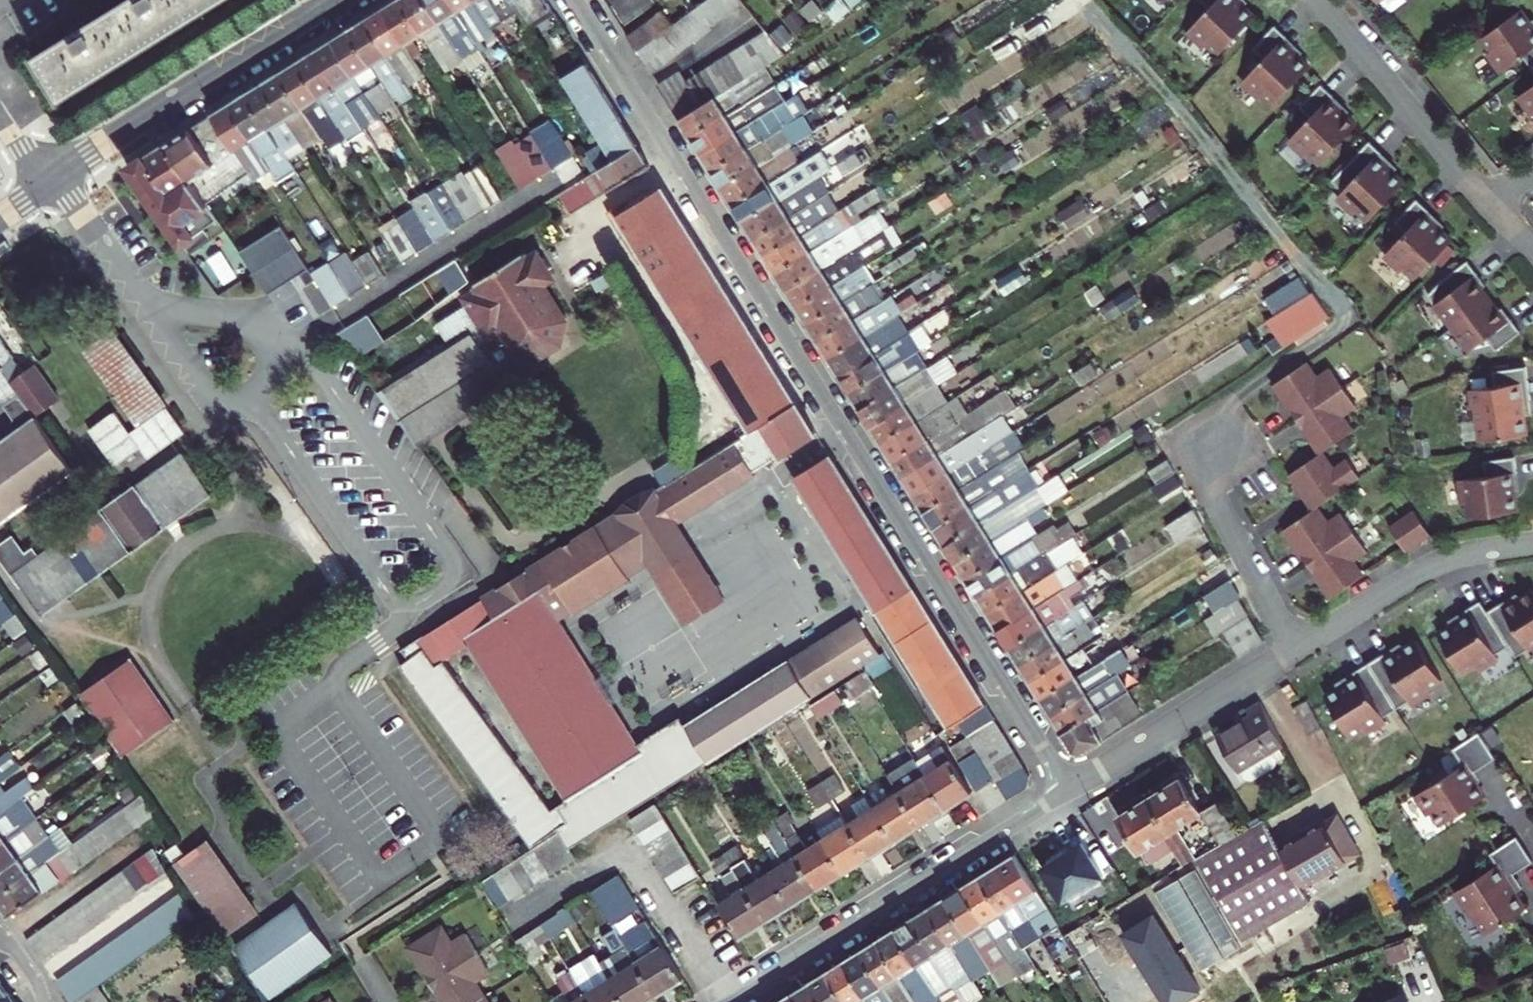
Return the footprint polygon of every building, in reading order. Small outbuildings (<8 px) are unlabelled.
[(94,20),(87,24),(85,20),(72,28),(74,32),(36,56),(63,102),(228,0),(127,0),(94,20)] [(402,0),(397,0),(384,8),(406,44),(414,57),(421,52),(413,39),(423,33),(402,0)] [(423,33),(441,62),(445,69),(462,59),(426,0),(402,0),(423,33)] [(462,59),(463,59),(469,55),(480,48),(450,0),(426,0),(462,59)] [(480,48),(481,50),(486,47),(481,38),(493,30),(474,0),(450,0),(480,48)] [(493,30),(494,32),(505,25),(503,22),(508,18),(519,11),(512,0),(474,0),(493,30)] [(519,11),(525,20),(526,23),(551,8),(546,0),(512,0),(519,11)] [(651,73),(711,28),(710,25),(743,1),(742,0),(706,0),(673,25),(637,51),(651,73)] [(1080,12),(1099,0),(1098,0),(1072,0),(1080,12)] [(1218,55),(1255,17),(1243,7),(1237,0),(1200,0),(1209,8),(1187,32),(1204,48),(1207,45),(1218,55)] [(406,44),(384,8),(366,19),(407,84),(424,73),(414,57),(406,44)] [(555,14),(551,8),(526,23),(530,29),(555,14)] [(673,25),(662,10),(628,36),(637,51),(673,25)] [(1532,69),(1532,67),(1532,28),(1529,23),(1520,10),(1482,38),(1490,51),(1487,54),(1501,72),(1523,56),(1532,69)] [(519,11),(508,18),(513,27),(525,20),(519,11)] [(366,19),(350,30),(395,102),(411,91),(407,84),(366,19)] [(1262,94),(1273,105),(1310,67),(1299,56),(1282,41),(1287,37),(1274,26),(1253,48),(1264,58),(1242,82),(1259,97),(1262,94)] [(350,30),(333,40),(378,113),(395,102),(350,30)] [(679,119),(759,70),(766,65),(786,53),(767,30),(687,80),(680,71),(658,85),(679,119)] [(1282,41),(1299,56),(1302,52),(1287,37),(1282,41)] [(378,113),(333,40),(315,51),(363,127),(380,117),(378,113)] [(363,127),(315,51),(299,61),(346,136),(347,138),(363,127)] [(475,64),(469,55),(463,59),(468,68),(475,64)] [(346,136),(299,61),(282,72),(323,137),(329,146),(346,136)] [(585,62),(560,77),(612,161),(637,145),(585,62)] [(766,65),(759,70),(770,87),(777,83),(766,65)] [(691,137),(770,87),(759,70),(679,119),(691,137)] [(282,72),(265,82),(305,147),(323,137),(282,72)] [(248,93),(251,98),(280,145),(284,143),(292,156),(305,147),(265,82),(248,93)] [(701,154),(775,108),(787,100),(777,83),(770,87),(691,137),(701,154)] [(1309,153),(1320,164),(1356,126),(1345,115),(1329,100),(1333,96),(1321,85),(1300,107),(1311,117),(1289,140),(1306,157),(1309,153)] [(1518,96),(1532,115),(1532,86),(1518,96)] [(280,145),(251,98),(248,93),(230,104),(271,169),(279,181),(296,170),(280,145)] [(1329,100),(1345,115),(1349,111),(1333,96),(1329,100)] [(780,117),(775,108),(701,154),(712,171),(782,127),(817,105),(812,98),(780,117)] [(847,111),(839,98),(817,111),(825,124),(847,111)] [(230,104),(213,114),(250,174),(254,180),(271,169),(230,104)] [(163,144),(205,202),(250,174),(213,114),(168,141),(163,144)] [(551,122),(533,133),(554,167),(573,155),(551,122)] [(800,157),(834,136),(827,125),(793,146),(800,157)] [(1170,126),(1155,135),(1164,149),(1178,140),(1170,126)] [(723,188),(792,145),(782,127),(712,171),(723,188)] [(515,144),(537,178),(554,167),(533,133),(515,144)] [(496,151),(520,189),(537,178),(515,144),(513,140),(496,151)] [(1357,210),(1368,221),(1404,183),(1393,172),(1377,157),(1381,153),(1369,142),(1348,164),(1359,174),(1337,197),(1354,213),(1357,210)] [(205,202),(163,144),(128,166),(127,166),(182,243),(204,227),(216,219),(205,202)] [(585,185),(594,198),(649,164),(637,145),(612,161),(587,176),(574,184),(577,189),(585,185)] [(793,146),(792,145),(723,188),(733,205),(785,172),(783,168),(800,157),(793,146)] [(733,205),(744,222),(819,175),(838,164),(827,146),(785,172),(733,205)] [(838,164),(847,178),(865,166),(857,152),(838,164)] [(1377,157),(1393,172),(1397,168),(1381,153),(1377,157)] [(486,210),(503,199),(482,165),(464,176),(486,210)] [(461,172),(445,182),(469,220),(486,210),(464,176),(461,172)] [(744,222),(754,239),(829,192),(819,175),(744,222)] [(445,182),(427,193),(441,214),(451,231),(469,220),(445,182)] [(568,189),(558,194),(570,213),(594,198),(585,185),(577,189),(574,184),(568,189)] [(663,186),(615,216),(750,432),(797,403),(663,186)] [(413,208),(435,241),(451,231),(441,214),(427,193),(427,192),(410,202),(413,208)] [(765,256),(830,215),(839,210),(829,192),(754,239),(765,256)] [(1404,268),(1416,279),(1452,241),(1440,230),(1425,215),(1428,211),(1416,199),(1395,222),(1406,232),(1384,255),(1402,271),(1404,268)] [(396,218),(399,222),(418,252),(435,241),(413,208),(396,218)] [(1425,215),(1440,230),(1444,226),(1428,211),(1425,215)] [(775,273),(841,233),(830,215),(765,256),(775,273)] [(399,222),(382,233),(401,262),(418,252),(399,222)] [(853,225),(841,233),(775,273),(786,290),(858,246),(864,242),(853,225)] [(204,227),(182,243),(183,244),(189,253),(211,237),(204,227)] [(284,228),(243,255),(272,295),(304,274),(311,270),(284,228)] [(797,307),(863,267),(869,263),(858,246),(786,290),(797,307)] [(922,253),(919,246),(881,268),(886,276),(922,253)] [(353,263),(346,252),(331,262),(351,293),(366,284),(353,263)] [(370,252),(353,263),(366,284),(384,273),(370,252)] [(564,321),(541,284),(551,278),(535,253),(526,259),(522,254),(474,283),(478,290),(465,298),(469,305),(437,325),(451,347),(381,393),(417,443),(506,389),(501,380),(511,373),(517,352),(539,356),(558,344),(564,321)] [(453,260),(431,273),(446,297),(468,284),(453,260)] [(351,293),(331,262),(313,273),(333,304),(351,293)] [(1452,328),(1489,300),(1481,289),(1472,278),(1477,275),(1469,264),(1444,283),(1429,298),(1452,328)] [(808,325),(873,283),(863,267),(797,307),(808,325)] [(1477,275),(1472,278),(1481,289),(1485,286),(1477,275)] [(808,325),(818,341),(862,314),(884,301),(873,283),(808,325)] [(1303,321),(1309,329),(1330,315),(1313,292),(1292,305),(1303,321)] [(829,358),(898,315),(919,302),(914,295),(897,305),(891,296),(884,301),(862,314),(818,341),(829,358)] [(1489,300),(1452,328),(1467,349),(1484,336),(1493,348),(1518,329),(1510,319),(1506,323),(1497,311),(1489,300)] [(1292,305),(1267,321),(1277,336),(1267,343),(1274,354),(1309,329),(1303,321),(1292,305)] [(1502,308),(1497,311),(1506,323),(1510,319),(1502,308)] [(336,331),(342,338),(355,357),(382,340),(366,313),(336,331)] [(840,375),(909,333),(898,315),(829,358),(840,375)] [(95,329),(78,342),(139,428),(131,434),(116,413),(91,430),(114,465),(116,467),(142,448),(149,459),(186,433),(113,331),(101,338),(95,329)] [(840,375),(850,393),(916,351),(921,348),(910,331),(909,333),(840,375)] [(36,417),(60,400),(35,365),(24,372),(0,337),(0,365),(36,417)] [(850,393),(861,409),(927,368),(916,351),(850,393)] [(517,352),(511,373),(539,356),(517,352)] [(985,355),(976,362),(984,374),(993,368),(985,355)] [(1081,384),(1098,374),(1091,363),(1074,374),(1081,384)] [(1306,363),(1273,385),(1296,419),(1343,387),(1331,368),(1317,378),(1306,363)] [(75,472),(36,417),(0,365),(0,399),(14,419),(12,429),(14,433),(0,443),(0,525),(75,472)] [(1478,442),(1528,435),(1525,416),(1523,401),(1530,400),(1525,367),(1493,371),(1495,387),(1468,390),(1471,409),(1474,409),(1478,442)] [(927,368),(861,409),(871,427),(938,385),(927,368)] [(882,444),(948,402),(938,385),(871,427),(882,444)] [(893,461),(968,414),(960,401),(976,391),(973,387),(948,402),(882,444),(893,461)] [(1343,387),(1296,419),(1319,453),(1321,452),(1353,431),(1342,415),(1356,406),(1343,387)] [(1006,390),(996,397),(1005,411),(1014,405),(1006,390)] [(996,397),(968,414),(893,461),(903,478),(1003,416),(1001,413),(1005,411),(996,397)] [(1523,401),(1525,416),(1532,415),(1530,400),(1523,401)] [(750,432),(689,470),(663,486),(656,490),(676,523),(754,475),(753,472),(817,433),(797,403),(750,432)] [(903,478),(914,495),(984,451),(984,450),(1013,432),(1003,416),(903,478)] [(1013,433),(988,449),(998,466),(1024,450),(1013,433)] [(984,451),(914,495),(925,512),(978,479),(998,466),(988,449),(984,451)] [(1321,452),(1319,453),(1289,474),(1313,510),(1316,507),(1360,478),(1347,459),(1332,468),(1321,452)] [(211,492),(184,455),(140,487),(138,485),(103,510),(104,513),(130,550),(131,552),(167,527),(166,525),(211,492)] [(689,470),(679,456),(654,472),(663,486),(689,470)] [(935,529),(1028,471),(1019,457),(980,482),(978,479),(925,512),(935,529)] [(1469,518),(1516,512),(1514,496),(1511,474),(1516,473),(1514,457),(1483,461),(1486,476),(1459,480),(1462,504),(1467,503),(1469,518)] [(896,643),(948,727),(958,721),(986,704),(832,458),(796,481),(873,606),(896,643)] [(1158,484),(1175,472),(1172,467),(1167,460),(1150,471),(1158,484)] [(946,546),(1038,489),(1039,488),(1028,471),(935,529),(946,546)] [(1511,474),(1514,496),(1519,495),(1516,473),(1511,474)] [(796,481),(784,487),(862,613),(873,606),(796,481)] [(956,563),(1042,509),(1048,505),(1038,489),(946,546),(956,563)] [(676,523),(656,490),(636,502),(627,508),(617,515),(648,564),(687,627),(725,603),(676,523)] [(1313,510),(1284,530),(1307,564),(1354,532),(1341,513),(1327,523),(1316,507),(1313,510)] [(967,580),(1032,539),(1037,535),(1031,525),(1047,515),(1042,509),(956,563),(967,580)] [(1193,509),(1166,526),(1176,543),(1203,526),(1193,509)] [(1413,510),(1401,519),(1418,543),(1430,535),(1413,510)] [(104,513),(39,559),(34,551),(26,556),(14,539),(0,548),(0,555),(41,613),(68,594),(130,550),(104,513)] [(617,515),(558,551),(593,598),(648,564),(617,515)] [(1401,519),(1388,527),(1405,552),(1418,543),(1401,519)] [(978,597),(1069,539),(1076,535),(1069,523),(1057,530),(1035,544),(1032,539),(967,580),(978,597)] [(1035,544),(1057,530),(1054,525),(1037,535),(1032,539),(1035,544)] [(1354,532),(1307,564),(1330,598),(1364,576),(1353,560),(1367,551),(1354,532)] [(989,614),(1076,559),(1080,556),(1069,539),(978,597),(989,614)] [(572,611),(593,598),(558,551),(515,577),(451,617),(468,644),(568,799),(553,808),(547,813),(560,831),(699,743),(687,724),(686,725),(680,716),(647,738),(648,738),(638,745),(611,702),(613,701),(599,680),(597,681),(557,619),(571,610),(572,611)] [(1087,576),(1076,559),(989,614),(999,631),(1087,576)] [(1009,648),(1075,607),(1072,601),(1114,574),(1107,563),(1087,576),(999,631),(1009,648)] [(1212,592),(1221,605),(1238,594),(1239,593),(1231,580),(1212,592)] [(1487,612),(1508,646),(1515,657),(1532,646),(1532,590),(1520,598),(1504,608),(1501,603),(1487,612)] [(1501,603),(1504,608),(1520,598),(1517,593),(1501,603)] [(4,622),(16,614),(4,597),(0,600),(0,625),(4,622)] [(1240,598),(1206,620),(1217,636),(1250,615),(1240,598)] [(1020,665),(1086,623),(1094,618),(1083,601),(1075,607),(1009,648),(1020,665)] [(1450,626),(1438,634),(1463,675),(1476,666),(1478,670),(1498,658),(1496,654),(1508,646),(1487,612),(1480,601),(1466,610),(1469,615),(1450,626)] [(1466,610),(1447,621),(1450,626),(1469,615),(1466,610)] [(15,638),(28,629),(24,625),(16,613),(16,614),(4,622),(15,638)] [(709,760),(729,748),(754,732),(865,662),(880,653),(858,616),(687,724),(699,743),(709,760)] [(444,660),(468,644),(451,617),(418,637),(419,639),(547,813),(553,808),(444,660)] [(1249,618),(1225,633),(1239,656),(1263,641),(1249,618)] [(1031,682),(1067,659),(1066,658),(1064,653),(1093,635),(1086,623),(1020,665),(1031,682)] [(1103,636),(1111,650),(1128,638),(1120,626),(1103,636)] [(402,667),(535,848),(547,840),(560,831),(547,813),(419,639),(404,651),(411,661),(402,667)] [(1382,655),(1368,664),(1396,709),(1409,701),(1411,705),(1431,693),(1429,689),(1442,680),(1417,640),(1404,648),(1385,660),(1382,655)] [(1401,643),(1382,655),(1385,660),(1404,648),(1401,643)] [(1041,699),(1107,658),(1099,645),(1087,653),(1084,648),(1067,659),(1031,682),(1041,699)] [(1131,666),(1121,649),(1107,658),(1118,675),(1131,666)] [(32,655),(40,668),(49,663),(40,650),(32,655)] [(865,662),(873,676),(892,664),(883,651),(880,653),(865,662)] [(175,720),(132,658),(80,694),(123,756),(173,722),(175,720)] [(1041,699),(1052,716),(1118,675),(1107,658),(1041,699)] [(1396,709),(1368,664),(1354,672),(1357,677),(1338,689),(1325,697),(1350,737),(1363,729),(1366,733),(1386,720),(1383,717),(1396,709)] [(1335,684),(1338,689),(1357,677),(1354,672),(1335,684)] [(861,674),(845,683),(855,697),(870,688),(861,674)] [(1118,675),(1052,716),(1063,733),(1128,691),(1118,675)] [(1290,684),(1282,689),(1290,703),(1298,698),(1290,684)] [(810,705),(818,718),(843,702),(835,690),(810,705)] [(1075,752),(1083,753),(1143,715),(1128,691),(1063,733),(1075,752)] [(1247,710),(1251,717),(1217,738),(1243,779),(1250,781),(1274,766),(1275,761),(1270,753),(1284,744),(1260,702),(1247,710)] [(1306,703),(1294,709),(1309,735),(1321,729),(1306,703)] [(958,721),(967,736),(995,719),(986,704),(958,721)] [(995,719),(967,736),(949,747),(958,762),(977,750),(1004,733),(995,719)] [(1004,733),(977,750),(987,767),(1014,750),(1004,733)] [(1495,758),(1478,733),(1452,749),(1462,765),(1416,796),(1428,815),(1432,812),(1440,826),(1485,797),(1470,775),(1495,758)] [(709,760),(699,743),(560,831),(571,848),(709,760)] [(917,763),(925,775),(946,809),(972,793),(943,747),(917,763)] [(987,767),(995,779),(1022,763),(1014,750),(987,767)] [(992,781),(978,757),(966,764),(981,787),(992,781)] [(995,779),(1007,800),(1027,787),(1030,776),(1022,763),(995,779)] [(888,774),(902,796),(919,825),(946,809),(925,775),(913,783),(902,766),(888,774)] [(846,791),(836,775),(822,783),(833,799),(846,791)] [(21,798),(35,789),(27,779),(7,794),(0,785),(0,813),(21,798)] [(1181,779),(1151,798),(1172,831),(1166,834),(1174,848),(1176,850),(1181,847),(1190,860),(1191,861),(1236,835),(1216,803),(1202,812),(1181,779)] [(833,799),(822,783),(808,792),(818,808),(833,799)] [(39,789),(28,796),(37,808),(48,800),(39,789)] [(142,795),(122,809),(134,825),(136,828),(140,825),(138,824),(155,812),(142,795)] [(894,841),(874,808),(866,796),(852,804),(860,816),(848,823),(869,857),(894,841)] [(885,801),(874,808),(894,841),(919,825),(902,796),(888,805),(885,801)] [(0,813),(0,844),(36,818),(21,798),(0,813)] [(1174,848),(1166,834),(1172,831),(1151,798),(1120,817),(1141,851),(1144,850),(1151,862),(1167,853),(1167,852),(1174,848)] [(631,819),(639,832),(665,817),(656,803),(631,819)] [(134,825),(122,809),(111,817),(125,836),(136,828),(134,825)] [(138,824),(140,825),(156,814),(155,812),(138,824)] [(797,832),(792,823),(794,822),(790,814),(776,822),(781,831),(786,839),(797,832)] [(816,831),(822,840),(848,823),(842,814),(816,831)] [(1338,816),(1280,849),(1302,888),(1360,855),(1338,816)] [(125,836),(111,817),(100,825),(115,844),(125,836)] [(639,832),(646,844),(672,828),(665,817),(639,832)] [(785,863),(771,872),(792,905),(817,889),(786,839),(781,831),(776,822),(773,817),(760,825),(785,863)] [(49,837),(36,818),(0,844),(0,872),(49,837)] [(1059,860),(1058,859),(1070,852),(1073,858),(1090,847),(1072,819),(1022,851),(1036,874),(1059,860)] [(1265,821),(1197,860),(1243,940),(1310,902),(1302,888),(1280,849),(1265,821)] [(869,857),(848,823),(822,840),(843,873),(869,857)] [(115,844),(100,825),(90,833),(104,852),(115,844)] [(49,837),(61,853),(68,848),(72,845),(60,828),(49,837)] [(646,844),(653,856),(679,840),(672,828),(646,844)] [(571,848),(560,831),(547,840),(563,866),(576,857),(571,848)] [(797,832),(786,839),(817,889),(843,873),(822,840),(808,849),(797,832)] [(104,852),(90,833),(79,840),(93,859),(104,852)] [(32,874),(57,855),(61,853),(49,837),(0,872),(0,897),(32,874)] [(1532,862),(1516,837),(1489,854),(1496,865),(1454,893),(1464,909),(1466,908),(1484,936),(1526,908),(1507,878),(1532,862)] [(93,859),(79,840),(72,845),(68,848),(82,867),(93,859)] [(563,866),(547,840),(535,848),(533,848),(549,874),(563,866)] [(653,856),(661,868),(687,852),(679,840),(653,856)] [(208,842),(177,863),(227,934),(258,912),(208,842)] [(732,867),(746,858),(738,846),(724,855),(730,863),(732,867)] [(1165,865),(1169,872),(1190,860),(1181,847),(1176,850),(1180,856),(1172,861),(1165,865)] [(61,853),(57,855),(71,875),(82,867),(68,848),(61,853)] [(549,874),(533,848),(520,857),(537,882),(549,874)] [(1180,856),(1176,850),(1174,848),(1167,852),(1167,853),(1172,861),(1180,856)] [(687,852),(661,868),(668,880),(694,864),(687,852)] [(146,854),(135,863),(150,883),(161,875),(146,854)] [(10,916),(44,891),(60,880),(61,882),(71,875),(57,855),(32,874),(0,897),(0,903),(10,916)] [(716,871),(730,863),(724,855),(711,863),(716,871)] [(1015,855),(997,866),(1042,938),(1060,927),(1015,855)] [(520,857),(507,866),(523,891),(537,882),(520,857)] [(732,867),(734,869),(766,921),(792,905),(771,872),(759,880),(746,858),(732,867)] [(150,883),(135,863),(124,871),(139,891),(150,883)] [(668,880),(676,892),(702,876),(694,864),(668,880)] [(507,866),(494,874),(510,899),(523,891),(507,866)] [(997,866),(979,877),(1025,949),(1042,938),(997,866)] [(735,895),(719,905),(740,938),(766,921),(734,869),(723,876),(735,895)] [(139,891),(124,871),(113,878),(128,899),(139,891)] [(1240,949),(1195,872),(1156,895),(1201,972),(1240,949)] [(494,874),(481,882),(496,908),(510,899),(494,874)] [(639,907),(618,874),(592,891),(613,924),(639,907)] [(979,877),(963,887),(1008,959),(1018,975),(1018,976),(1035,965),(1025,949),(979,877)] [(113,878),(102,886),(117,907),(128,899),(113,878)] [(46,893),(61,882),(60,880),(44,891),(46,893)] [(117,907),(102,886),(92,894),(107,915),(117,907)] [(946,898),(989,968),(991,970),(1008,959),(963,887),(946,898)] [(180,893),(58,981),(72,1001),(77,1001),(99,986),(196,916),(180,893)] [(107,915),(92,894),(81,902),(96,922),(107,915)] [(989,968),(946,898),(929,908),(973,978),(989,968)] [(96,922),(81,902),(70,910),(86,930),(96,922)] [(316,927),(298,902),(286,911),(304,935),(316,927)] [(542,924),(550,938),(576,922),(567,907),(542,924)] [(929,908),(912,919),(956,989),(973,978),(929,908)] [(70,910),(59,917),(74,938),(86,930),(70,910)] [(271,995),(333,951),(316,927),(304,935),(286,911),(237,946),(271,995)] [(1153,915),(1122,935),(1135,956),(1139,961),(1141,964),(1155,987),(1164,1001),(1183,1001),(1200,991),(1153,915)] [(74,938),(59,917),(48,925),(63,946),(74,938)] [(895,929),(936,996),(940,994),(945,1001),(964,1001),(956,989),(912,919),(895,929)] [(621,937),(627,946),(657,995),(683,979),(647,920),(621,937)] [(543,954),(538,946),(550,938),(542,924),(516,940),(529,962),(543,954)] [(63,946),(48,925),(38,932),(53,954),(63,946)] [(1081,926),(1065,935),(1079,957),(1095,947),(1081,926)] [(476,981),(490,972),(466,934),(452,943),(442,927),(408,948),(417,962),(419,961),(424,970),(422,971),(438,995),(440,994),(444,1001),(489,1001),(476,981)] [(877,940),(916,1001),(936,1001),(939,1000),(936,996),(895,929),(877,940)] [(617,930),(605,938),(615,953),(627,946),(621,937),(617,930)] [(53,954),(38,932),(27,941),(42,961),(53,954)] [(860,951),(892,1001),(916,1001),(877,940),(860,951)] [(601,962),(626,1001),(645,1001),(657,995),(627,946),(615,953),(601,962)] [(843,962),(868,1001),(892,1001),(860,951),(843,962)] [(576,978),(591,1001),(626,1001),(601,962),(595,953),(570,969),(571,972),(576,978)] [(1008,959),(991,970),(1001,985),(1018,975),(1011,966),(1008,959)] [(826,972),(844,1001),(868,1001),(843,962),(826,972)] [(576,978),(571,972),(558,980),(565,992),(571,1001),(591,1001),(576,978)] [(809,983),(821,1001),(844,1001),(826,972),(809,983)] [(956,989),(964,1001),(974,1001),(984,996),(973,978),(956,989)] [(10,994),(0,980),(0,1001),(10,994)] [(792,993),(797,1001),(821,1001),(809,983),(792,993)] [(99,986),(77,1001),(110,1001),(99,986)] [(554,1001),(571,1001),(565,992),(552,999),(554,1001)] [(792,993),(778,1001),(797,1001),(792,993)]
